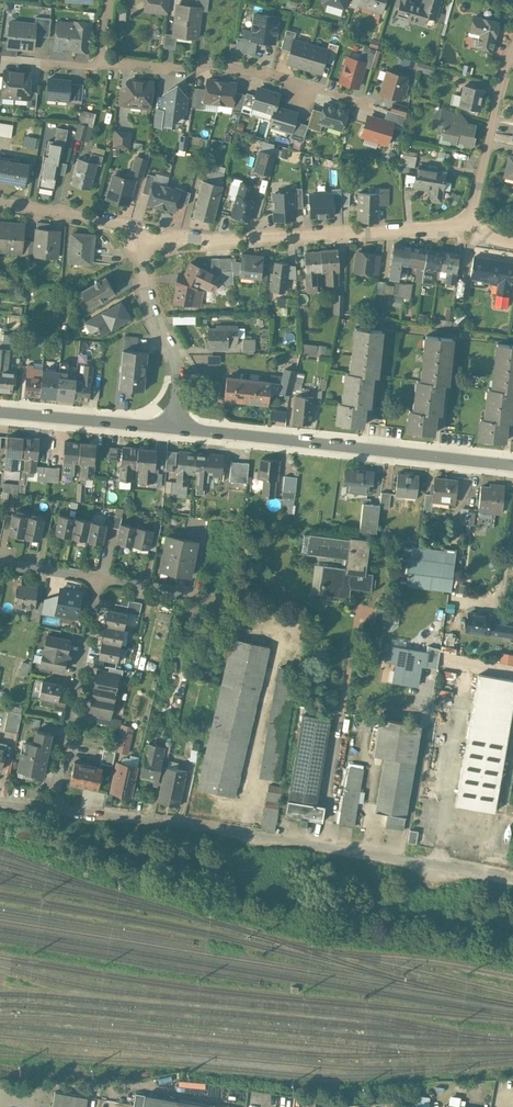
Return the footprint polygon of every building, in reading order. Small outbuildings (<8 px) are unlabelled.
[(145,10),(167,13),(169,0),(147,0),(145,10)] [(195,7),(200,7),(200,10),(207,11),(209,0),(196,0),(195,7)] [(351,6),(358,9),(359,5),(360,0),(353,0),(351,6)] [(359,5),(373,9),(374,4),(382,6),(381,12),(385,0),(360,0),(359,5)] [(396,17),(425,25),(427,17),(436,20),(442,0),(424,0),(421,8),(416,7),(417,4),(409,2),(410,0),(401,0),(396,17)] [(195,7),(179,5),(178,6),(176,8),(176,11),(178,13),(177,22),(198,24),(200,10),(200,7),(195,7)] [(278,17),(255,14),(251,39),(251,40),(257,41),(275,43),(278,17)] [(51,18),(36,17),(35,25),(36,25),(35,36),(49,37),(51,18)] [(498,22),(474,17),(471,32),(470,32),(469,35),(479,37),(477,47),(492,50),(498,22)] [(35,25),(10,22),(8,41),(7,46),(18,47),(33,49),(35,36),(36,25),(35,25)] [(75,26),(66,25),(65,28),(64,30),(57,29),(55,49),(60,49),(63,47),(73,48),(73,51),(88,52),(90,24),(75,22),(75,26)] [(198,24),(177,22),(175,35),(175,36),(177,37),(196,39),(198,24)] [(158,27),(153,30),(156,36),(161,33),(158,27)] [(296,32),(287,29),(281,48),(290,51),(293,40),(294,40),(296,32)] [(175,50),(177,37),(175,36),(175,35),(166,33),(164,48),(175,50)] [(251,39),(237,37),(236,52),(255,55),(257,41),(251,40),(251,39)] [(369,44),(377,46),(379,40),(371,38),(369,44)] [(17,56),(18,47),(7,46),(8,41),(0,40),(0,55),(17,56)] [(294,40),(293,40),(290,51),(287,62),(304,67),(310,45),(294,40)] [(339,45),(329,42),(327,50),(324,61),(333,64),(339,45)] [(327,50),(310,45),(304,67),(321,73),(324,61),(327,50)] [(376,50),(364,46),(360,61),(365,62),(364,66),(371,69),(376,50)] [(351,58),(349,65),(345,67),(341,82),(357,87),(364,66),(365,62),(360,61),(351,58)] [(435,67),(418,62),(416,71),(433,76),(435,67)] [(17,72),(4,70),(2,89),(2,97),(15,98),(17,72)] [(30,73),(17,72),(15,98),(28,99),(29,92),(30,73)] [(407,77),(390,73),(388,79),(386,78),(381,93),(400,99),(407,77)] [(71,81),(49,79),(47,98),(68,100),(69,101),(70,83),(71,81)] [(221,81),(207,79),(206,89),(205,103),(219,104),(221,81)] [(152,82),(130,80),(128,81),(128,86),(127,86),(126,92),(125,105),(149,108),(152,82)] [(236,83),(222,81),(219,104),(232,106),(233,106),(235,93),(236,83)] [(83,84),(70,83),(69,101),(68,100),(68,103),(81,104),(83,84)] [(171,122),(177,86),(164,95),(162,110),(161,121),(164,122),(171,122)] [(177,86),(171,122),(172,122),(184,113),(186,98),(177,86)] [(484,90),(465,86),(462,97),(463,97),(460,107),(460,108),(470,110),(479,111),(482,100),(481,100),(483,91),(484,91),(484,90)] [(206,89),(194,88),(192,107),(204,109),(205,103),(206,89)] [(279,95),(258,89),(256,96),(253,106),(274,113),(275,108),(279,95)] [(37,92),(29,92),(28,99),(27,107),(36,108),(37,92)] [(246,94),(235,93),(233,106),(232,106),(232,112),(240,113),(241,112),(246,94)] [(256,96),(247,93),(246,94),(241,112),(250,114),(253,106),(256,96)] [(408,108),(394,103),(391,111),(406,115),(408,108)] [(347,111),(325,104),(323,112),(320,122),(322,123),(336,127),(337,124),(343,126),(347,111)] [(297,114),(275,108),(274,113),(270,125),(271,125),(271,126),(272,126),(291,132),(295,121),(297,114)] [(458,113),(442,108),(441,115),(445,116),(444,119),(445,119),(456,121),(458,113)] [(323,112),(313,109),(308,125),(307,128),(320,131),(322,123),(320,122),(323,112)] [(162,110),(156,110),(154,126),(163,127),(164,122),(161,121),(162,110)] [(391,111),(387,110),(384,121),(393,124),(393,125),(402,128),(406,116),(406,115),(391,111)] [(95,115),(81,111),(78,123),(79,123),(75,139),(86,141),(87,135),(90,136),(95,115)] [(384,121),(371,118),(371,119),(368,121),(366,120),(362,135),(379,140),(382,138),(388,140),(393,125),(393,124),(384,121)] [(456,121),(445,119),(443,126),(442,128),(442,129),(441,136),(443,138),(442,140),(443,141),(445,143),(448,144),(451,143),(456,144),(458,146),(461,147),(464,146),(470,147),(472,146),(474,139),(472,136),(474,126),(466,124),(465,126),(459,125),(460,122),(456,121)] [(308,125),(295,121),(291,132),(289,138),(303,142),(307,128),(308,125)] [(0,123),(0,136),(11,138),(13,125),(0,123)] [(130,134),(114,132),(113,147),(128,149),(130,134)] [(37,138),(25,136),(23,146),(35,148),(37,138)] [(188,137),(181,136),(180,149),(186,150),(188,137)] [(64,143),(49,140),(46,154),(44,153),(38,186),(38,187),(54,190),(58,167),(60,167),(64,143)] [(276,156),(260,151),(255,170),(271,175),(276,156)] [(103,156),(91,153),(89,161),(97,164),(97,165),(101,166),(103,156)] [(417,157),(404,155),(402,165),(415,168),(417,157)] [(148,160),(136,156),(131,173),(143,177),(148,160)] [(509,156),(505,176),(512,178),(512,157),(509,156)] [(89,161),(78,158),(71,184),(91,189),(97,165),(97,164),(89,161)] [(0,160),(0,180),(2,181),(8,182),(25,185),(29,165),(0,160)] [(446,173),(417,168),(415,175),(413,186),(414,186),(432,190),(431,200),(441,202),(446,173)] [(224,173),(211,170),(209,178),(211,178),(222,181),(224,173)] [(155,176),(147,174),(142,193),(150,195),(153,182),(154,182),(155,176)] [(415,175),(407,174),(404,188),(413,190),(414,186),(413,186),(415,175)] [(134,181),(115,176),(108,199),(127,204),(134,181)] [(222,181),(211,178),(210,182),(202,180),(193,216),(213,222),(223,185),(221,185),(222,181)] [(154,182),(153,182),(150,195),(147,204),(161,208),(167,186),(154,182)] [(252,185),(241,182),(237,195),(231,216),(249,221),(255,200),(249,199),(252,185)] [(181,189),(167,186),(161,208),(175,212),(177,202),(181,190),(181,189)] [(389,189),(379,188),(379,193),(380,193),(379,205),(388,205),(389,189)] [(191,192),(181,190),(177,202),(187,204),(191,192)] [(316,194),(310,194),(310,197),(310,201),(311,217),(319,217),(319,218),(326,217),(326,216),(333,216),(332,193),(327,194),(326,191),(315,192),(316,194)] [(293,193),(288,193),(288,192),(279,192),(279,193),(273,194),(275,220),(295,219),(293,193)] [(350,192),(341,192),(342,205),(349,206),(350,192)] [(379,193),(359,192),(357,221),(378,222),(379,205),(380,193),(379,193)] [(0,223),(0,249),(8,249),(8,247),(22,248),(22,240),(24,226),(0,223)] [(59,231),(38,229),(37,241),(35,255),(57,257),(59,231)] [(94,235),(72,233),(69,261),(90,263),(92,246),(93,246),(94,235)] [(29,241),(22,240),(22,248),(21,255),(28,256),(29,241)] [(37,241),(29,241),(28,256),(35,257),(35,255),(37,241)] [(411,247),(394,245),(390,273),(399,274),(400,264),(409,265),(411,247)] [(427,249),(411,247),(409,265),(417,266),(415,284),(422,285),(427,249)] [(442,252),(427,249),(422,285),(429,286),(431,268),(440,270),(442,252)] [(336,250),(320,251),(322,271),(327,270),(328,282),(338,281),(336,250)] [(320,251),(304,252),(307,283),(318,282),(317,271),(322,271),(320,251)] [(375,254),(358,252),(355,271),(372,274),(375,254)] [(459,254),(442,252),(440,270),(448,271),(446,282),(454,283),(459,254)] [(263,255),(242,253),(241,262),(240,276),(260,278),(261,278),(262,263),(263,255)] [(382,255),(375,254),(372,274),(379,274),(382,255)] [(475,257),(473,267),(472,267),(472,270),(471,278),(499,282),(497,294),(508,296),(510,284),(511,284),(512,273),(512,263),(475,257)] [(219,258),(211,258),(212,273),(219,273),(219,271),(219,258)] [(231,258),(219,258),(219,271),(231,270),(231,258)] [(241,262),(233,261),(233,275),(240,276),(241,262)] [(288,264),(275,262),(272,290),(284,292),(288,264)] [(191,263),(184,276),(182,276),(178,286),(177,286),(175,302),(192,305),(195,290),(193,289),(194,284),(198,285),(198,284),(200,284),(207,270),(191,263)] [(269,264),(262,263),(261,278),(260,278),(260,280),(267,281),(269,264)] [(95,283),(81,291),(90,307),(98,302),(115,293),(106,277),(98,281),(96,281),(95,283)] [(467,281),(459,279),(457,293),(465,294),(467,281)] [(406,283),(395,282),(393,297),(392,297),(391,306),(402,307),(406,283)] [(344,295),(335,295),(334,312),(343,313),(344,295)] [(288,299),(277,298),(276,306),(287,307),(288,304),(288,299)] [(120,302),(85,323),(90,331),(97,327),(101,334),(129,318),(120,302)] [(237,327),(216,327),(216,329),(208,329),(208,348),(228,348),(228,340),(237,340),(237,327)] [(351,372),(373,376),(377,377),(382,331),(356,328),(351,372)] [(137,337),(124,336),(123,349),(124,349),(136,350),(137,337)] [(422,380),(443,384),(447,384),(452,338),(427,336),(422,380)] [(255,341),(242,340),(241,350),(255,351),(255,341)] [(302,343),(302,350),(325,351),(325,343),(302,343)] [(512,391),(512,345),(497,343),(492,388),(512,391)] [(2,347),(0,365),(0,390),(15,392),(17,370),(8,369),(10,348),(2,347)] [(136,350),(124,349),(120,387),(143,390),(147,352),(136,350)] [(206,363),(219,363),(218,353),(206,354),(206,363)] [(37,360),(30,359),(26,393),(40,395),(42,375),(36,374),(37,360)] [(77,378),(67,377),(68,363),(62,362),(60,372),(58,397),(74,398),(77,378)] [(83,379),(77,378),(74,398),(89,400),(93,366),(84,365),(83,379)] [(279,388),(279,391),(291,394),(296,372),(284,369),(279,388)] [(60,372),(43,370),(42,375),(40,395),(58,397),(60,372)] [(305,374),(296,372),(291,394),(295,395),(301,396),(303,384),(305,374)] [(373,376),(351,372),(346,372),(343,403),(364,406),(369,407),(373,376)] [(245,379),(226,377),(224,399),(242,401),(242,400),(245,379)] [(270,382),(245,379),(242,400),(268,403),(270,387),(270,382)] [(443,384),(422,380),(417,380),(414,410),(435,414),(440,414),(443,384)] [(99,386),(93,386),(91,399),(98,400),(99,386)] [(506,422),(510,422),(512,398),(512,391),(492,388),(488,387),(484,418),(506,422)] [(301,396),(295,395),(292,421),(310,423),(313,397),(301,396)] [(364,406),(343,403),(339,402),(337,423),(362,426),(364,406)] [(271,407),(269,418),(284,421),(286,410),(271,407)] [(435,414),(414,410),(410,410),(407,431),(433,434),(435,414)] [(506,422),(484,418),(480,417),(478,438),(504,441),(506,422)] [(23,437),(8,435),(5,468),(17,469),(18,456),(21,456),(23,437)] [(38,439),(23,437),(21,456),(25,457),(24,470),(28,470),(35,471),(38,439)] [(81,443),(65,441),(62,474),(74,475),(75,462),(79,462),(81,443)] [(96,444),(81,443),(79,462),(83,462),(81,475),(93,477),(96,444)] [(117,447),(109,446),(108,460),(116,461),(117,447)] [(138,448),(123,446),(119,480),(126,481),(126,490),(132,490),(133,480),(131,480),(133,467),(137,467),(138,448)] [(154,449),(138,448),(137,467),(141,468),(140,481),(151,482),(154,449)] [(177,451),(167,451),(165,470),(172,471),(173,465),(175,465),(177,451)] [(196,453),(180,451),(177,483),(173,483),(172,494),(186,496),(188,473),(194,474),(194,473),(196,453)] [(196,453),(194,473),(198,473),(196,486),(204,487),(208,487),(209,474),(221,475),(222,455),(196,453)] [(275,461),(259,459),(258,478),(264,479),(274,480),(276,480),(277,467),(274,467),(275,461)] [(249,463),(231,462),(229,481),(247,483),(249,463)] [(50,467),(38,466),(37,480),(48,481),(50,467)] [(59,467),(50,467),(48,481),(58,482),(59,467)] [(17,469),(5,468),(4,478),(19,479),(20,470),(17,469)] [(24,470),(20,470),(19,483),(26,484),(28,470),(24,470)] [(373,472),(354,470),(354,471),(345,470),(344,480),(347,480),(346,490),(367,492),(368,482),(372,483),(373,472)] [(162,473),(154,473),(153,485),(161,486),(162,473)] [(419,476),(398,474),(396,494),(405,495),(405,494),(416,496),(416,497),(417,497),(418,485),(415,485),(415,480),(418,480),(419,476)] [(457,481),(434,478),(432,494),(432,500),(433,500),(450,502),(450,500),(455,501),(457,481)] [(274,480),(264,479),(263,487),(273,488),(274,480)] [(18,485),(3,483),(2,491),(17,493),(18,485)] [(85,484),(77,483),(76,500),(84,501),(85,484)] [(504,484),(490,483),(489,487),(481,486),(479,508),(495,510),(495,512),(501,513),(504,484)] [(204,487),(196,486),(196,494),(204,495),(204,487)] [(273,488),(263,487),(262,496),(272,497),(273,488)] [(295,490),(282,489),(282,499),(283,499),(294,500),(295,490)] [(380,505),(379,508),(389,509),(391,494),(381,492),(380,505)] [(432,494),(425,494),(424,509),(431,510),(433,500),(432,500),(432,494)] [(362,503),(361,516),(378,518),(379,508),(380,505),(362,503)] [(475,510),(468,509),(466,524),(473,525),(475,510)] [(28,516),(12,513),(12,512),(9,529),(8,534),(24,537),(28,516)] [(12,515),(5,514),(2,528),(9,529),(12,515)] [(75,518),(59,514),(55,533),(71,537),(75,518)] [(116,515),(109,514),(107,524),(107,526),(113,528),(116,515)] [(122,517),(116,515),(113,528),(119,529),(120,523),(121,523),(122,517)] [(44,519),(28,516),(24,537),(40,540),(41,535),(44,522),(44,519)] [(378,518),(361,516),(359,531),(376,533),(378,518)] [(91,521),(75,518),(71,537),(87,540),(91,521)] [(107,524),(91,521),(87,540),(103,543),(107,526),(107,524)] [(50,523),(44,522),(41,535),(48,537),(50,523)] [(161,524),(154,522),(153,530),(152,535),(159,536),(161,524)] [(121,523),(120,523),(119,529),(116,542),(117,542),(133,545),(136,526),(121,523)] [(153,530),(136,526),(133,545),(149,548),(149,549),(152,535),(153,530)] [(349,539),(309,534),(306,551),(348,556),(347,568),(346,573),(361,575),(362,574),(366,541),(349,538),(349,539)] [(197,542),(167,535),(167,537),(168,537),(167,543),(166,543),(160,570),(161,570),(162,569),(168,570),(168,571),(190,576),(197,542)] [(456,551),(404,544),(399,584),(451,591),(453,572),(456,551)] [(347,568),(325,566),(322,592),(348,595),(349,587),(370,589),(372,575),(362,574),(361,575),(346,573),(347,568)] [(460,573),(453,572),(451,591),(458,592),(459,584),(460,573)] [(34,607),(36,588),(19,586),(17,605),(34,607)] [(82,593),(60,589),(58,601),(56,612),(57,612),(77,616),(80,603),(82,602),(83,598),(81,596),(82,593)] [(58,601),(44,599),(41,614),(56,617),(57,612),(56,612),(58,601)] [(136,601),(129,600),(128,606),(127,612),(133,614),(136,601)] [(142,603),(136,601),(133,614),(140,615),(142,603)] [(128,606),(116,603),(114,610),(127,612),(128,606)] [(114,610),(108,609),(105,625),(124,629),(127,612),(114,610)] [(41,611),(35,610),(33,622),(39,623),(41,614),(41,611)] [(390,611),(376,610),(374,629),(388,630),(390,611)] [(158,626),(169,627),(171,612),(160,611),(158,626)] [(490,616),(469,613),(466,630),(487,633),(488,624),(490,616)] [(510,627),(488,624),(487,633),(509,636),(510,627)] [(124,629),(105,625),(102,641),(121,645),(124,629)] [(61,630),(49,628),(47,634),(59,637),(61,630)] [(47,634),(40,666),(41,666),(40,670),(50,672),(51,668),(63,670),(70,639),(59,637),(47,634)] [(270,647),(233,638),(230,649),(267,657),(270,647)] [(121,645),(102,641),(98,658),(104,659),(117,661),(121,645)] [(427,652),(387,645),(385,659),(397,661),(393,681),(418,685),(421,665),(425,666),(427,652)] [(441,649),(428,645),(427,652),(425,666),(437,668),(441,649)] [(267,657),(230,649),(200,777),(237,786),(267,657)] [(209,657),(195,653),(192,664),(206,667),(209,657)] [(117,661),(104,659),(103,665),(116,668),(117,661)] [(30,664),(23,662),(20,673),(27,675),(30,664)] [(298,670),(281,667),(262,773),(278,776),(298,670)] [(119,676),(98,671),(95,687),(116,691),(119,676)] [(477,674),(455,805),(495,811),(512,705),(512,680),(477,674)] [(61,684),(43,680),(43,681),(42,681),(43,681),(39,697),(42,698),(54,700),(58,701),(61,685),(61,684)] [(116,691),(95,687),(92,697),(113,702),(116,691)] [(113,702),(92,697),(89,713),(110,717),(113,702)] [(54,700),(42,698),(40,704),(53,707),(54,700)] [(22,713),(8,710),(4,730),(18,733),(22,713)] [(330,719),(302,714),(288,799),(316,804),(330,719)] [(379,718),(371,717),(370,727),(377,728),(379,718)] [(420,725),(379,718),(377,728),(373,754),(384,756),(375,811),(388,813),(405,816),(420,725)] [(130,730),(122,728),(118,750),(126,752),(130,730)] [(26,741),(24,752),(22,752),(18,770),(33,773),(32,775),(42,777),(51,733),(36,730),(34,742),(26,741)] [(117,745),(105,743),(102,757),(114,759),(117,745)] [(161,747),(147,744),(141,776),(154,779),(154,782),(158,783),(163,759),(159,758),(161,747)] [(198,751),(192,749),(190,760),(196,762),(198,751)] [(114,759),(102,757),(100,763),(112,766),(114,759)] [(102,768),(74,762),(70,783),(98,789),(102,768)] [(136,767),(118,763),(111,792),(130,796),(136,767)] [(186,771),(165,766),(158,801),(179,806),(186,771)] [(363,768),(349,766),(345,788),(359,790),(363,768)] [(237,786),(200,777),(198,788),(197,788),(235,797),(235,796),(237,786)] [(282,787),(269,785),(265,806),(278,809),(282,787)] [(359,790),(345,788),(339,825),(353,827),(359,790)] [(316,804),(288,799),(285,815),(300,817),(299,824),(306,825),(307,819),(322,821),(325,806),(316,804)] [(213,804),(202,802),(200,810),(211,812),(213,804)] [(278,809),(265,806),(261,829),(275,831),(278,809)] [(405,816),(388,813),(385,827),(403,830),(405,816)] [(418,831),(410,829),(408,842),(416,844),(418,831)] [(89,1096),(55,1090),(52,1106),(87,1106),(89,1096)] [(145,1095),(135,1094),(133,1106),(143,1106),(145,1095)] [(145,1095),(143,1106),(211,1106),(145,1095)]
